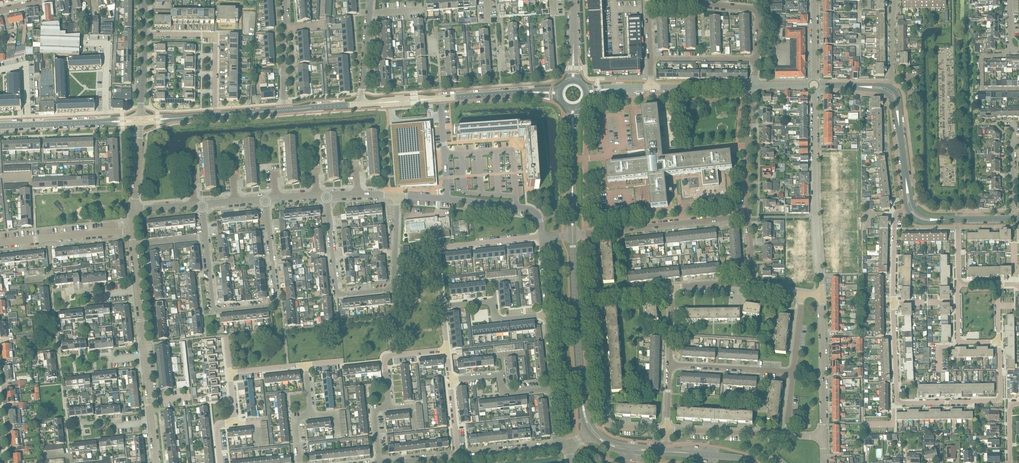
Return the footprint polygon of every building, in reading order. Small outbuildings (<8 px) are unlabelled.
[(69,3),(69,0),(64,1),(66,12),(62,12),(62,15),(69,15),(69,12),(69,8),(70,8),(69,3)] [(80,0),(72,0),(74,10),(73,10),(74,14),(77,13),(77,9),(81,8),(80,0)] [(113,4),(107,6),(111,19),(112,29),(113,29),(113,31),(114,31),(115,6),(115,0),(114,0),(112,1),(113,4)] [(303,23),(311,22),(309,0),(296,0),(297,22),(303,21),(303,23)] [(591,61),(593,61),(593,72),(601,72),(601,74),(641,72),(641,61),(643,61),(641,17),(629,18),(630,57),(631,57),(632,61),(602,62),(601,60),(603,60),(601,0),(588,0),(591,61)] [(876,3),(876,11),(885,11),(885,10),(885,7),(884,7),(884,5),(884,4),(885,4),(885,0),(876,0),(876,3)] [(777,14),(786,14),(786,10),(786,8),(782,8),(782,2),(771,2),(771,11),(777,11),(777,14)] [(798,13),(803,13),(808,13),(808,11),(807,10),(807,5),(808,4),(808,2),(798,2),(798,5),(791,5),(791,2),(786,2),(786,10),(789,10),(791,10),(798,10),(798,13)] [(41,38),(40,55),(42,55),(52,55),(60,56),(60,38),(60,34),(60,33),(60,23),(54,24),(53,9),(53,4),(42,5),(42,6),(43,16),(42,17),(41,31),(41,38)] [(356,7),(347,8),(344,9),(342,9),(342,15),(345,14),(345,16),(348,15),(348,14),(357,14),(356,7)] [(236,9),(217,9),(217,15),(217,16),(217,22),(235,22),(236,21),(238,21),(238,12),(236,12),(236,9)] [(21,14),(14,16),(16,23),(20,22),(21,25),(24,25),(23,21),(21,14)] [(796,24),(803,24),(808,24),(808,15),(800,15),(800,17),(795,17),(795,20),(789,20),(788,20),(788,23),(793,23),(796,23),(796,24)] [(16,23),(14,16),(7,17),(9,24),(10,28),(13,27),(12,23),(16,23)] [(112,29),(111,19),(101,20),(102,31),(113,31),(113,29),(112,29)] [(788,23),(788,20),(789,20),(789,19),(786,19),(786,21),(784,21),(784,23),(781,23),(781,27),(793,27),(793,23),(788,23)] [(70,22),(66,22),(66,33),(66,34),(66,37),(75,36),(75,33),(74,25),(70,25),(70,22)] [(775,78),(805,78),(805,63),(805,53),(805,29),(786,29),(786,30),(783,30),(783,38),(786,38),(786,39),(790,39),(790,68),(775,68),(775,78)] [(60,38),(60,56),(79,56),(80,36),(75,36),(66,37),(66,34),(60,34),(60,38)] [(175,43),(160,43),(160,46),(155,46),(155,52),(158,52),(157,55),(167,55),(167,52),(166,52),(166,48),(175,48),(175,43)] [(183,56),(193,56),(193,53),(196,53),(196,50),(196,47),(191,46),(191,43),(175,43),(175,48),(184,48),(184,53),(183,53),(183,56)] [(985,49),(984,49),(984,52),(987,52),(991,52),(991,50),(995,50),(995,44),(987,44),(986,44),(985,44),(985,49)] [(15,49),(16,45),(7,45),(7,50),(6,60),(14,58),(15,54),(15,49)] [(273,53),(261,54),(261,55),(265,55),(266,59),(262,59),(262,61),(266,61),(266,60),(274,59),(273,53)] [(906,54),(899,54),(899,55),(899,58),(900,58),(900,60),(900,61),(899,61),(899,65),(904,65),(904,67),(910,67),(910,62),(910,54),(906,54)] [(42,55),(33,55),(34,75),(40,75),(41,75),(40,71),(42,70),(42,64),(43,63),(42,55)] [(41,106),(39,106),(39,114),(47,114),(54,114),(54,113),(53,90),(53,73),(52,64),(52,55),(42,55),(43,63),(42,64),(42,71),(40,71),(41,75),(40,75),(40,85),(41,95),(41,106)] [(166,64),(166,58),(167,58),(167,55),(157,55),(157,58),(155,58),(154,61),(154,64),(166,64)] [(184,65),(196,65),(196,59),(193,59),(193,56),(183,56),(183,59),(184,59),(184,65)] [(75,58),(68,58),(68,69),(101,67),(101,57),(98,57),(98,59),(75,60),(75,58)] [(65,62),(55,63),(57,101),(66,100),(65,62)] [(166,64),(154,64),(154,70),(157,70),(157,73),(167,74),(167,70),(166,70),(166,64)] [(183,74),(193,74),(193,71),(195,71),(196,65),(184,65),(184,71),(183,71),(183,74)] [(877,65),(873,65),(873,71),(873,73),(873,76),(884,76),(884,73),(884,72),(884,70),(884,69),(884,65),(877,65)] [(154,76),(154,82),(165,83),(166,80),(167,80),(169,79),(169,78),(169,74),(167,74),(157,73),(157,77),(154,76)] [(183,74),(183,77),(184,77),(184,83),(195,83),(195,77),(192,77),(193,74),(183,74)] [(20,76),(7,76),(8,99),(9,98),(9,100),(21,100),(20,76)] [(167,91),(167,88),(165,88),(165,83),(154,82),(154,88),(157,88),(157,91),(167,91)] [(183,92),(192,92),(192,89),(195,89),(195,83),(184,83),(184,89),(183,89),(183,92)] [(268,99),(267,87),(260,88),(261,99),(268,99)] [(123,100),(131,100),(131,89),(121,89),(121,93),(115,93),(115,101),(111,101),(111,110),(113,110),(113,109),(123,110),(123,100)] [(167,95),(167,91),(157,91),(157,94),(154,94),(154,97),(154,101),(159,101),(159,104),(175,104),(175,99),(165,99),(165,95),(167,95)] [(175,99),(175,104),(190,104),(190,101),(195,101),(195,95),(192,95),(192,92),(183,92),(182,95),(184,95),(184,99),(175,99)] [(870,104),(870,110),(873,110),(882,110),(882,109),(881,109),(881,106),(880,106),(880,104),(880,103),(881,103),(881,99),(870,99),(870,104)] [(21,110),(21,100),(9,100),(0,100),(0,111),(21,110)] [(94,101),(57,102),(57,113),(95,111),(94,101)] [(651,208),(668,206),(665,176),(702,172),(703,187),(719,185),(718,171),(733,169),(731,153),(664,159),(658,107),(641,109),(642,116),(636,117),(638,140),(645,139),(647,161),(607,165),(608,182),(648,178),(651,208)] [(986,110),(977,111),(977,116),(980,116),(980,119),(986,118),(986,110)] [(430,123),(390,126),(394,187),(431,185),(431,180),(434,179),(430,123)] [(539,188),(534,124),(523,125),(523,130),(518,131),(518,125),(454,130),(454,134),(456,134),(457,140),(518,136),(518,138),(519,137),(523,137),(524,137),(528,187),(534,187),(535,189),(539,188)] [(367,163),(368,163),(368,165),(367,165),(367,168),(369,168),(369,170),(367,171),(368,178),(376,177),(376,178),(381,178),(381,176),(380,176),(376,132),(378,132),(378,131),(376,131),(365,132),(365,133),(366,133),(366,136),(365,136),(365,138),(366,138),(367,141),(365,141),(365,143),(367,143),(367,146),(366,146),(366,148),(367,148),(367,150),(366,151),(366,153),(367,153),(368,155),(366,155),(367,158),(368,158),(368,160),(367,161),(367,163)] [(996,132),(992,137),(992,138),(992,140),(996,140),(1000,140),(1000,135),(998,135),(996,132)] [(335,181),(340,181),(340,179),(339,179),(336,135),(337,135),(337,134),(336,134),(324,135),(324,136),(325,136),(325,139),(324,139),(324,141),(325,141),(326,143),(324,144),(325,146),(326,146),(326,148),(325,149),(325,151),(326,151),(326,153),(325,154),(325,156),(327,156),(327,158),(325,159),(326,161),(327,161),(327,163),(326,164),(326,166),(327,165),(328,168),(326,169),(326,171),(328,170),(328,173),(327,174),(327,181),(335,180),(335,181)] [(285,166),(285,169),(286,168),(287,171),(285,171),(285,174),(287,173),(287,176),(286,176),(286,183),(284,184),(284,188),(291,188),(291,183),(294,183),(294,184),(299,184),(299,182),(298,182),(295,138),(296,138),(296,137),(295,137),(283,138),(283,139),(284,139),(284,141),(283,142),(283,144),(285,143),(285,146),(283,147),(284,149),(285,148),(285,151),(284,152),(284,154),(285,153),(286,156),(284,157),(284,159),(286,158),(286,161),(285,161),(285,164),(286,163),(286,166),(285,166)] [(840,139),(824,139),(824,144),(828,144),(828,150),(835,150),(835,144),(837,144),(837,142),(840,142),(840,139)] [(253,187),(258,187),(258,185),(257,185),(254,141),(255,140),(254,140),(242,141),(242,142),(243,141),(244,144),(242,144),(242,147),(244,146),(244,149),(243,149),(243,152),(244,151),(244,154),(243,154),(243,157),(244,156),(245,159),(243,159),(243,162),(245,161),(245,164),(244,164),(244,166),(245,166),(245,169),(244,169),(244,171),(246,171),(246,174),(244,174),(245,176),(246,176),(246,179),(245,179),(245,186),(253,186),(253,187)] [(996,140),(992,140),(989,140),(989,144),(991,144),(991,150),(1000,149),(1000,146),(1002,146),(1002,143),(996,143),(996,140)] [(213,143),(201,144),(201,145),(202,144),(203,147),(201,147),(202,150),(203,149),(203,152),(202,152),(202,154),(203,154),(203,157),(202,157),(202,159),(204,159),(204,162),(202,162),(203,164),(204,164),(204,167),(203,167),(203,169),(204,169),(205,172),(203,172),(203,174),(205,174),(205,177),(204,177),(204,179),(205,179),(205,182),(204,182),(204,189),(212,189),(212,190),(217,190),(217,188),(216,188),(213,144),(214,143),(213,143)] [(772,147),(771,147),(766,147),(766,150),(763,150),(764,158),(770,158),(770,150),(772,150),(772,147)] [(988,155),(986,155),(986,158),(994,158),(993,155),(1000,155),(1000,149),(991,150),(988,150),(988,155)] [(994,161),(994,158),(986,158),(986,161),(989,161),(989,164),(991,164),(991,167),(1000,167),(1000,161),(994,161)] [(771,177),(771,174),(771,171),(775,171),(775,165),(770,165),(770,167),(763,167),(763,177),(771,177)] [(1000,167),(991,167),(991,170),(989,170),(989,173),(986,173),(986,176),(994,176),(994,173),(1000,173),(1000,167)] [(994,176),(986,176),(986,180),(987,180),(987,182),(990,182),(991,182),(991,185),(1000,185),(1000,179),(994,179),(994,176)] [(772,184),(765,184),(763,184),(763,191),(771,191),(771,189),(778,189),(778,184),(779,184),(779,181),(772,181),(772,184)] [(1000,185),(991,185),(991,191),(990,191),(990,194),(993,194),(997,194),(997,191),(1002,191),(1002,188),(1001,188),(1000,185)] [(792,213),(809,213),(809,205),(809,198),(809,197),(792,197),(792,213)] [(989,199),(986,199),(986,203),(986,204),(989,204),(989,206),(994,205),(994,204),(997,202),(992,197),(992,198),(989,198),(989,199)] [(890,198),(882,199),(880,199),(881,205),(882,211),(884,210),(884,212),(888,212),(888,211),(888,210),(890,209),(890,205),(889,206),(889,204),(889,202),(889,199),(890,199),(890,198)] [(290,219),(289,211),(283,211),(284,212),(280,212),(281,218),(284,218),(284,220),(290,219)] [(446,216),(445,218),(434,219),(434,217),(405,220),(406,234),(408,233),(409,242),(415,242),(416,241),(416,240),(422,239),(422,236),(432,235),(432,236),(433,236),(433,235),(438,235),(438,238),(439,238),(450,237),(449,230),(449,229),(450,229),(449,216),(448,216),(446,216)] [(880,218),(880,230),(888,230),(888,229),(888,226),(888,222),(889,218),(886,218),(886,216),(882,216),(882,218),(880,218)] [(469,235),(467,222),(467,223),(465,223),(465,220),(458,221),(460,236),(469,235)] [(1006,231),(1006,232),(1004,232),(1004,231),(1000,231),(1000,232),(1000,241),(1006,241),(1011,241),(1011,231),(1006,231)] [(613,262),(612,243),(612,242),(601,243),(602,243),(604,263),(613,262)] [(376,245),(376,249),(371,250),(372,255),(374,255),(381,254),(380,251),(383,250),(383,251),(384,251),(387,250),(387,244),(378,245),(376,245)] [(527,254),(528,253),(531,253),(532,257),(534,257),(534,253),(533,253),(532,245),(526,246),(527,254)] [(520,246),(514,247),(515,255),(518,255),(519,261),(522,261),(522,258),(522,254),(521,254),(520,246)] [(527,254),(526,246),(520,246),(521,254),(522,254),(525,254),(526,258),(528,257),(528,253),(527,254)] [(324,247),(315,248),(316,252),(310,252),(311,258),(318,258),(318,254),(320,254),(321,254),(324,254),(324,247)] [(515,255),(514,247),(508,247),(508,255),(513,255),(513,259),(516,259),(515,255)] [(352,251),(351,248),(343,248),(344,255),(348,254),(348,255),(349,255),(349,254),(351,254),(351,257),(360,256),(366,256),(366,253),(357,254),(357,251),(352,251)] [(504,248),(498,249),(499,257),(500,257),(503,256),(504,261),(506,260),(506,256),(505,256),(504,248)] [(62,257),(61,249),(55,250),(52,250),(53,264),(59,263),(58,258),(62,257)] [(499,257),(498,249),(492,250),(493,257),(494,257),(497,257),(498,261),(500,261),(500,257),(499,257)] [(262,256),(262,250),(253,251),(248,251),(249,255),(248,255),(248,257),(246,257),(246,261),(249,261),(256,260),(255,257),(258,257),(259,257),(262,256)] [(486,250),(480,251),(481,259),(485,258),(486,266),(488,266),(488,258),(487,258),(486,250)] [(493,257),(492,250),(486,250),(487,258),(488,258),(491,258),(492,265),(494,265),(494,257),(493,257)] [(44,251),(38,252),(39,260),(42,260),(43,265),(44,265),(44,268),(49,267),(48,258),(44,258),(44,256),(45,256),(44,255),(44,251)] [(290,255),(290,251),(282,252),(282,258),(286,258),(287,258),(289,257),(290,260),(301,259),(301,256),(296,257),(296,254),(290,255)] [(470,251),(464,252),(465,260),(466,260),(469,260),(470,264),(472,263),(472,259),(471,259),(470,251)] [(481,259),(480,251),(474,252),(474,260),(479,259),(480,263),(482,263),(481,259)] [(465,260),(464,252),(458,253),(459,261),(460,261),(463,260),(464,268),(467,268),(466,264),(466,260),(465,260)] [(453,262),(452,253),(446,254),(446,262),(451,261),(452,266),(454,265),(454,261),(453,262)] [(459,261),(458,253),(452,253),(453,262),(454,261),(457,261),(458,265),(460,265),(460,261),(459,261)] [(228,258),(227,254),(219,255),(220,261),(224,260),(224,261),(225,261),(225,260),(227,260),(227,263),(234,262),(233,257),(228,258)] [(381,257),(381,254),(374,255),(374,258),(376,258),(376,263),(385,263),(384,257),(381,257)] [(360,256),(351,257),(351,260),(349,260),(348,260),(344,261),(345,267),(356,266),(356,264),(353,264),(353,262),(358,262),(358,259),(360,259),(360,256)] [(318,258),(311,258),(312,264),(314,263),(314,267),(326,266),(325,260),(321,260),(320,260),(318,261),(318,258)] [(302,259),(301,259),(290,260),(290,263),(288,264),(288,263),(287,264),(283,264),(284,270),(292,270),(291,266),(303,264),(302,259)] [(249,266),(250,266),(251,270),(255,269),(264,268),(263,262),(259,263),(259,262),(258,263),(256,263),(256,260),(249,261),(249,266)] [(234,262),(227,263),(228,266),(225,266),(224,266),(221,267),(221,273),(229,272),(229,268),(235,268),(234,262)] [(613,262),(604,263),(605,280),(605,283),(604,283),(615,282),(613,262)] [(1001,276),(1000,276),(1000,277),(1005,277),(1005,276),(1007,276),(1007,277),(1012,277),(1012,268),(1006,268),(1001,268),(1000,268),(1001,276)] [(1,279),(0,279),(0,286),(2,286),(5,286),(5,282),(10,279),(9,278),(16,278),(15,274),(1,275),(1,279)] [(0,286),(0,293),(5,293),(5,297),(12,296),(17,295),(16,291),(12,292),(12,291),(6,291),(5,289),(3,289),(2,286),(0,286)] [(902,289),(902,288),(901,293),(902,293),(902,295),(901,295),(901,300),(910,300),(910,289),(902,289)] [(949,288),(941,288),(940,288),(940,300),(950,299),(950,295),(949,295),(949,293),(950,293),(950,288),(949,288)] [(5,297),(6,297),(7,302),(0,302),(0,308),(6,308),(6,305),(10,304),(9,300),(13,299),(12,296),(5,297)] [(383,297),(384,305),(384,307),(387,307),(387,305),(394,304),(394,300),(390,301),(390,296),(383,297)] [(348,309),(347,300),(342,301),(342,305),(342,306),(342,308),(339,308),(340,315),(346,315),(346,313),(349,312),(348,309)] [(643,334),(655,335),(656,320),(659,320),(657,320),(656,304),(657,304),(657,303),(646,304),(648,321),(653,321),(652,332),(643,332),(643,334)] [(759,316),(761,305),(760,306),(745,304),(745,303),(743,313),(759,316)] [(121,313),(129,313),(129,306),(125,307),(124,307),(122,307),(121,304),(111,305),(111,308),(115,307),(115,310),(121,310),(121,313)] [(950,316),(950,311),(949,309),(950,309),(950,304),(940,305),(940,316),(941,316),(950,316)] [(607,306),(608,322),(608,323),(618,323),(616,305),(606,306),(606,307),(607,306)] [(903,316),(912,316),(911,305),(901,305),(902,310),(902,312),(902,317),(903,317),(903,316)] [(686,309),(686,320),(704,320),(704,311),(686,311),(686,309)] [(722,310),(722,320),(740,320),(740,309),(740,310),(722,310)] [(268,310),(261,311),(262,319),(267,318),(268,328),(273,328),(272,317),(269,317),(269,315),(269,314),(268,314),(268,310)] [(704,311),(704,320),(722,320),(722,310),(704,311)] [(227,322),(226,314),(220,315),(220,319),(216,319),(217,333),(223,333),(223,329),(224,329),(223,322),(227,322)] [(780,315),(779,322),(778,334),(787,335),(789,317),(790,317),(780,315)] [(12,329),(11,323),(17,322),(17,318),(15,318),(9,319),(9,323),(0,324),(0,325),(1,330),(7,330),(10,329),(12,329)] [(618,323),(608,323),(609,341),(619,340),(618,323)] [(684,337),(761,341),(762,323),(759,323),(758,338),(684,334),(684,337)] [(1,337),(13,336),(12,333),(10,333),(10,329),(7,330),(1,330),(1,337)] [(787,335),(778,334),(776,353),(786,354),(785,354),(787,335)] [(132,336),(124,337),(124,341),(118,341),(119,347),(126,346),(126,343),(128,343),(129,343),(132,343),(132,336)] [(214,346),(213,343),(216,342),(216,338),(202,340),(203,343),(204,343),(205,347),(202,348),(214,346)] [(2,345),(3,352),(9,351),(12,351),(12,348),(15,347),(14,340),(10,340),(10,345),(2,345)] [(619,340),(609,341),(611,358),(620,357),(619,340)] [(185,342),(181,342),(186,382),(179,383),(179,388),(190,387),(185,342)] [(161,388),(161,390),(168,390),(168,389),(172,389),(171,372),(176,371),(175,365),(175,364),(175,365),(174,358),(169,359),(168,346),(157,347),(161,388)] [(214,346),(202,348),(202,351),(204,351),(204,355),(213,354),(213,351),(216,350),(215,346),(214,346)] [(10,355),(9,351),(3,352),(4,359),(12,358),(13,362),(16,362),(19,362),(19,360),(19,358),(13,358),(13,355),(10,355)] [(213,354),(204,355),(204,358),(203,359),(203,363),(205,363),(215,362),(215,358),(218,358),(218,354),(213,354)] [(620,357),(611,358),(612,375),(622,374),(620,357)] [(218,361),(215,362),(205,363),(206,371),(216,370),(216,366),(219,366),(218,361)] [(16,362),(13,362),(7,363),(8,367),(4,367),(5,374),(15,373),(14,366),(13,365),(17,365),(16,362)] [(206,371),(204,371),(205,375),(206,374),(207,378),(207,379),(216,378),(216,377),(215,374),(219,373),(219,369),(216,370),(206,371)] [(128,379),(136,378),(136,372),(132,373),(132,372),(131,372),(131,373),(129,373),(128,370),(121,371),(122,376),(128,375),(128,379)] [(23,372),(15,373),(5,374),(6,381),(16,380),(15,377),(23,376),(23,372)] [(323,380),(331,379),(330,375),(334,375),(333,372),(329,372),(329,373),(322,374),(323,376),(322,376),(322,380),(323,379),(323,380)] [(622,374),(612,375),(613,392),(612,392),(623,391),(622,374)] [(687,383),(688,374),(681,374),(681,378),(677,378),(677,386),(681,386),(681,383),(687,383)] [(917,375),(905,376),(905,381),(911,381),(911,384),(916,384),(916,381),(914,381),(914,378),(917,377),(917,375)] [(207,379),(207,378),(206,378),(206,387),(207,386),(218,385),(217,381),(220,381),(220,377),(216,377),(216,378),(207,379)] [(782,384),(783,384),(772,383),(770,402),(779,403),(782,384)] [(207,386),(208,389),(206,390),(206,394),(219,393),(218,389),(221,389),(221,385),(218,385),(207,386)] [(219,393),(206,394),(207,394),(207,398),(203,398),(203,403),(209,402),(218,401),(218,397),(221,397),(221,393),(219,393)] [(18,395),(7,396),(8,403),(14,403),(14,407),(20,406),(19,403),(19,402),(18,395)] [(139,402),(131,403),(131,406),(125,407),(126,413),(133,412),(132,409),(135,409),(136,409),(140,408),(139,402)] [(779,403),(770,402),(768,421),(778,422),(778,421),(777,421),(778,418),(779,403)] [(636,417),(637,407),(616,406),(616,417),(616,416),(636,417)] [(636,417),(641,417),(653,418),(656,418),(656,419),(657,408),(637,407),(636,417)] [(989,420),(994,420),(999,420),(999,412),(989,412),(989,409),(983,409),(983,412),(986,412),(986,415),(989,415),(989,420)] [(20,410),(16,410),(9,411),(10,418),(19,417),(21,417),(20,410)] [(696,420),(697,411),(678,410),(677,420),(678,420),(678,419),(696,420)] [(715,421),(716,412),(697,411),(696,420),(715,421)] [(734,422),(734,413),(716,412),(715,421),(734,422)] [(734,422),(738,422),(749,423),(752,423),(752,424),(753,424),(753,414),(734,413),(734,422)] [(10,425),(21,424),(21,417),(19,417),(10,418),(10,425)] [(324,420),(325,428),(327,428),(327,431),(332,430),(332,426),(331,426),(330,420),(324,420)] [(987,433),(985,433),(985,436),(987,436),(996,436),(996,433),(999,433),(999,425),(999,426),(992,426),(992,422),(989,422),(989,426),(990,426),(991,433),(987,433)] [(27,427),(22,428),(15,429),(15,433),(11,433),(12,440),(22,439),(22,432),(23,432),(23,431),(28,430),(27,427)] [(534,431),(531,432),(532,438),(535,438),(535,440),(541,439),(541,437),(550,436),(549,430),(540,431),(541,434),(539,434),(539,436),(535,437),(534,431)] [(873,445),(872,440),(878,440),(878,435),(865,435),(865,446),(873,445)] [(135,445),(143,444),(143,438),(139,438),(138,438),(138,439),(136,439),(135,436),(128,436),(129,442),(135,441),(135,445)] [(925,443),(922,443),(922,449),(924,449),(925,448),(925,445),(934,445),(934,444),(934,436),(924,436),(925,443)] [(984,436),(977,437),(977,441),(982,441),(982,440),(985,440),(988,440),(988,443),(988,447),(994,447),(999,447),(999,449),(1000,449),(999,439),(994,439),(994,437),(996,436),(987,436),(985,436),(984,436)] [(23,446),(22,439),(12,440),(13,447),(23,446)] [(959,451),(959,446),(959,443),(955,443),(955,446),(947,446),(947,459),(956,459),(956,451),(959,451)] [(925,448),(924,449),(925,453),(925,455),(926,460),(937,457),(936,453),(935,448),(931,449),(931,451),(928,452),(927,448),(925,448)] [(977,450),(973,451),(973,448),(971,448),(971,452),(964,452),(964,462),(972,462),(972,460),(973,460),(972,457),(977,457),(977,454),(977,450)] [(908,455),(907,460),(911,460),(911,462),(919,462),(919,461),(919,459),(919,456),(920,456),(915,456),(916,453),(915,453),(908,453),(908,455)] [(988,453),(984,453),(984,458),(988,457),(988,462),(993,462),(993,461),(999,461),(999,462),(1000,462),(1000,453),(988,453)]
